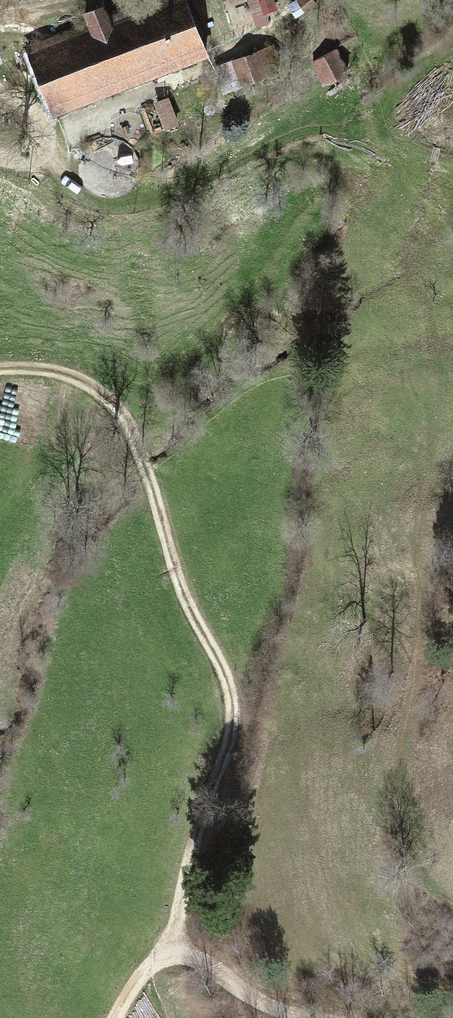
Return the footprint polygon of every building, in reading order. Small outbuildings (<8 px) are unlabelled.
[(25,47),(54,119),(209,59),(186,0),(121,0),(125,10),(110,16),(106,6),(82,15),(85,23),(25,47)] [(270,47),(234,65),(243,84),(279,67),(270,47)] [(337,49),(311,63),(324,87),(350,73),(337,49)] [(168,98),(154,103),(164,129),(178,124),(168,98)]
